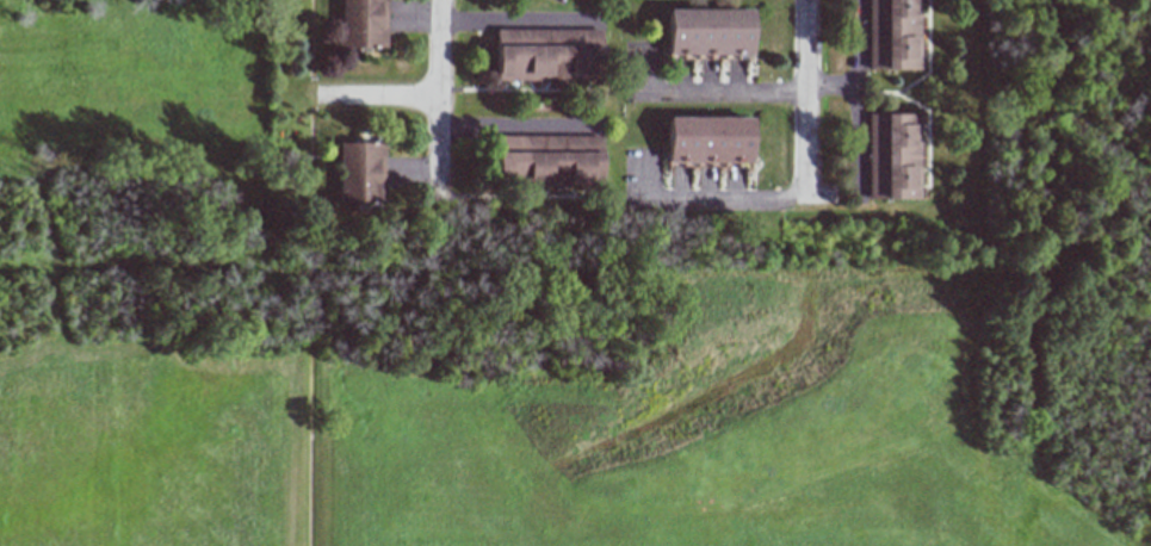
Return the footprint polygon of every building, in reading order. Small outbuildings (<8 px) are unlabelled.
[(341,46),(384,46),(384,0),(341,0),(341,46)] [(873,63),(924,62),(923,0),(872,0),(873,63)] [(667,8),(667,55),(750,55),(750,10),(667,8)] [(496,29),(496,79),(598,80),(599,30),(496,29)] [(922,103),(872,103),(873,192),(924,191),(922,103)] [(666,117),(664,163),(749,163),(750,117),(666,117)] [(493,135),(493,181),(600,182),(600,136),(493,135)] [(380,142),(338,142),(338,201),(380,203),(380,142)]
